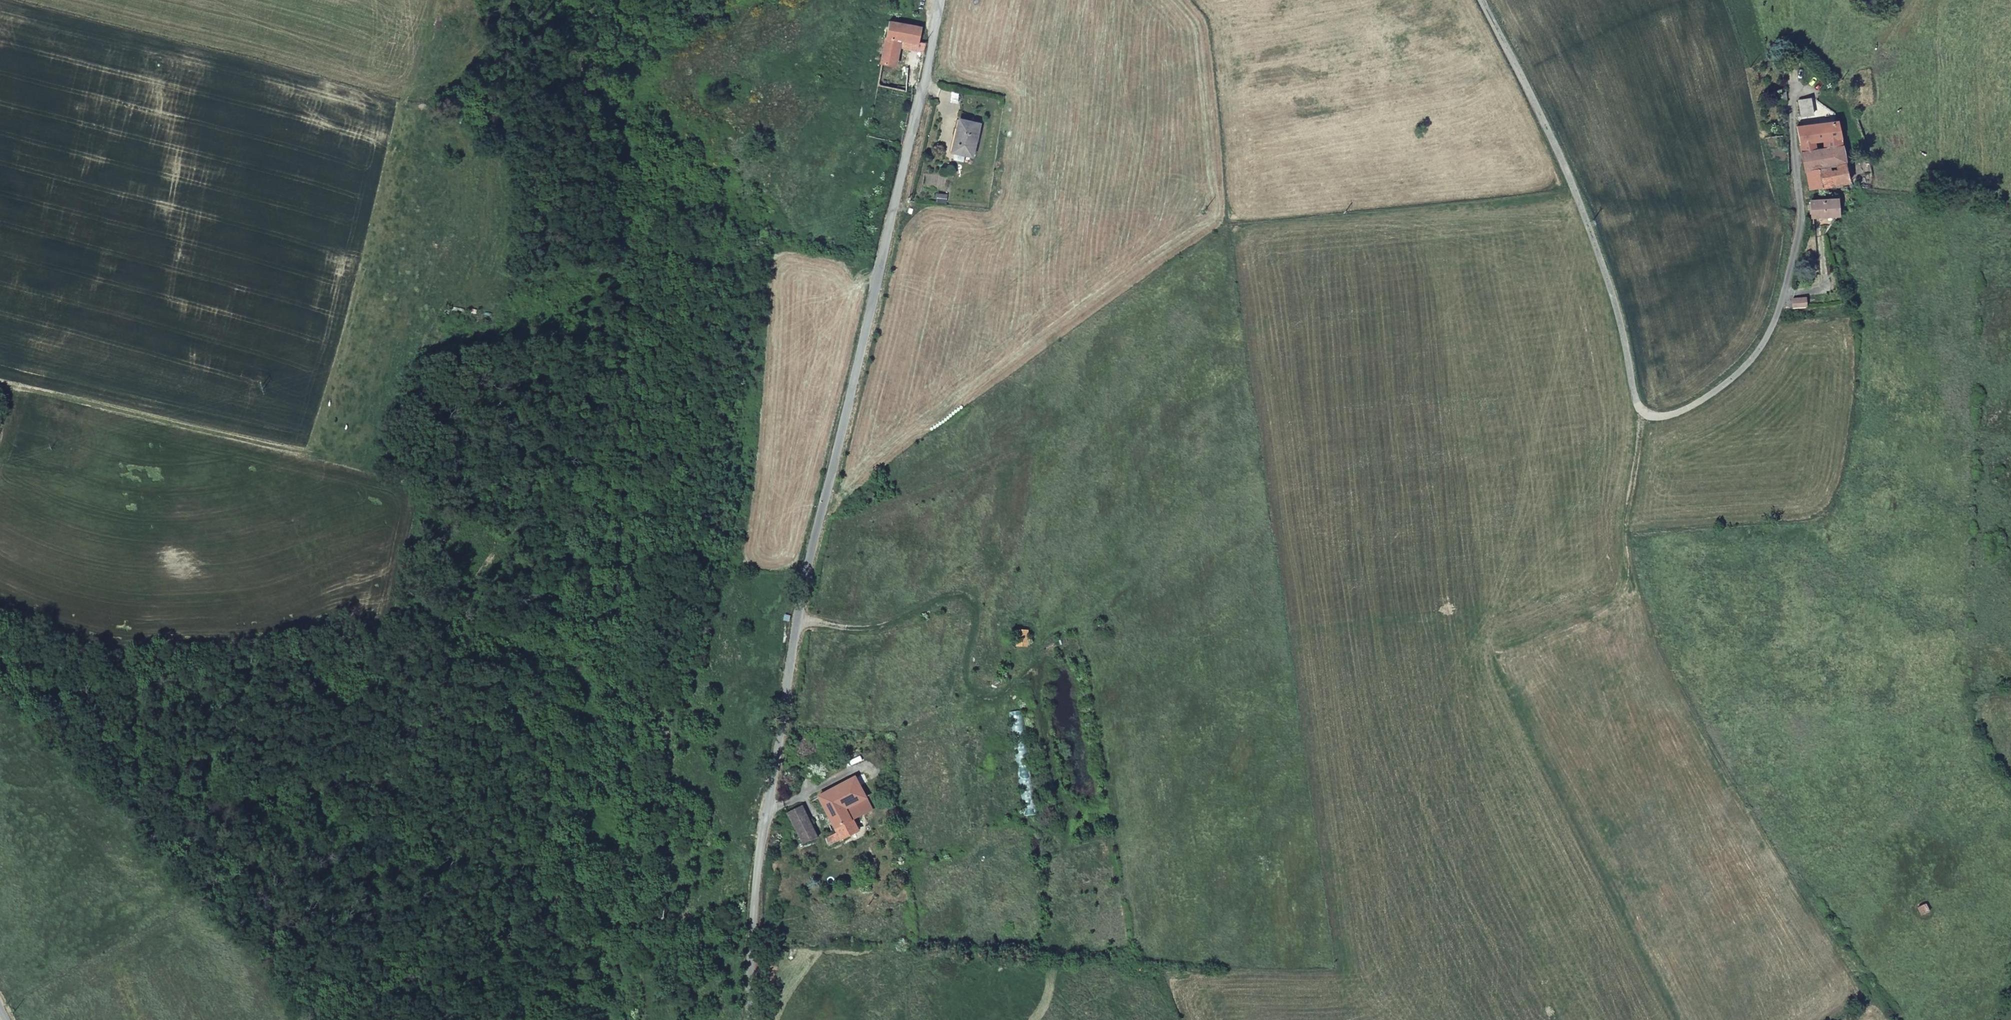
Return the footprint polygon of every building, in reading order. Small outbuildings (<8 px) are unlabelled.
[(878,81),(878,84),(906,90),(910,69),(896,66),(900,47),(924,52),(926,41),(919,41),(923,25),(889,22),(879,74),(874,73),(873,79),(878,81)] [(1788,100),(1786,87),(1781,88),(1782,92),(1778,93),(1779,101),(1788,100)] [(1820,167),(1824,186),(1850,181),(1838,120),(1814,123),(1810,98),(1800,99),(1802,114),(1797,115),(1797,121),(1806,170),(1820,167)] [(980,123),(960,118),(954,142),(956,142),(954,151),(972,156),(980,123)] [(1810,189),(1824,186),(1820,167),(1806,170),(1810,189)] [(947,194),(939,193),(937,200),(945,201),(947,194)] [(1813,215),(1839,213),(1838,198),(1811,199),(1813,215)] [(1794,308),(1807,307),(1805,298),(1793,299),(1794,308)] [(857,803),(866,798),(855,776),(818,795),(837,832),(841,839),(859,830),(852,819),(863,814),(857,803)] [(872,809),(866,798),(857,803),(863,814),(872,809)] [(816,832),(802,805),(788,812),(801,839),(816,832)] [(841,839),(837,832),(825,838),(829,845),(841,839)] [(1926,902),(1918,906),(1922,914),(1931,910),(1926,902)]
